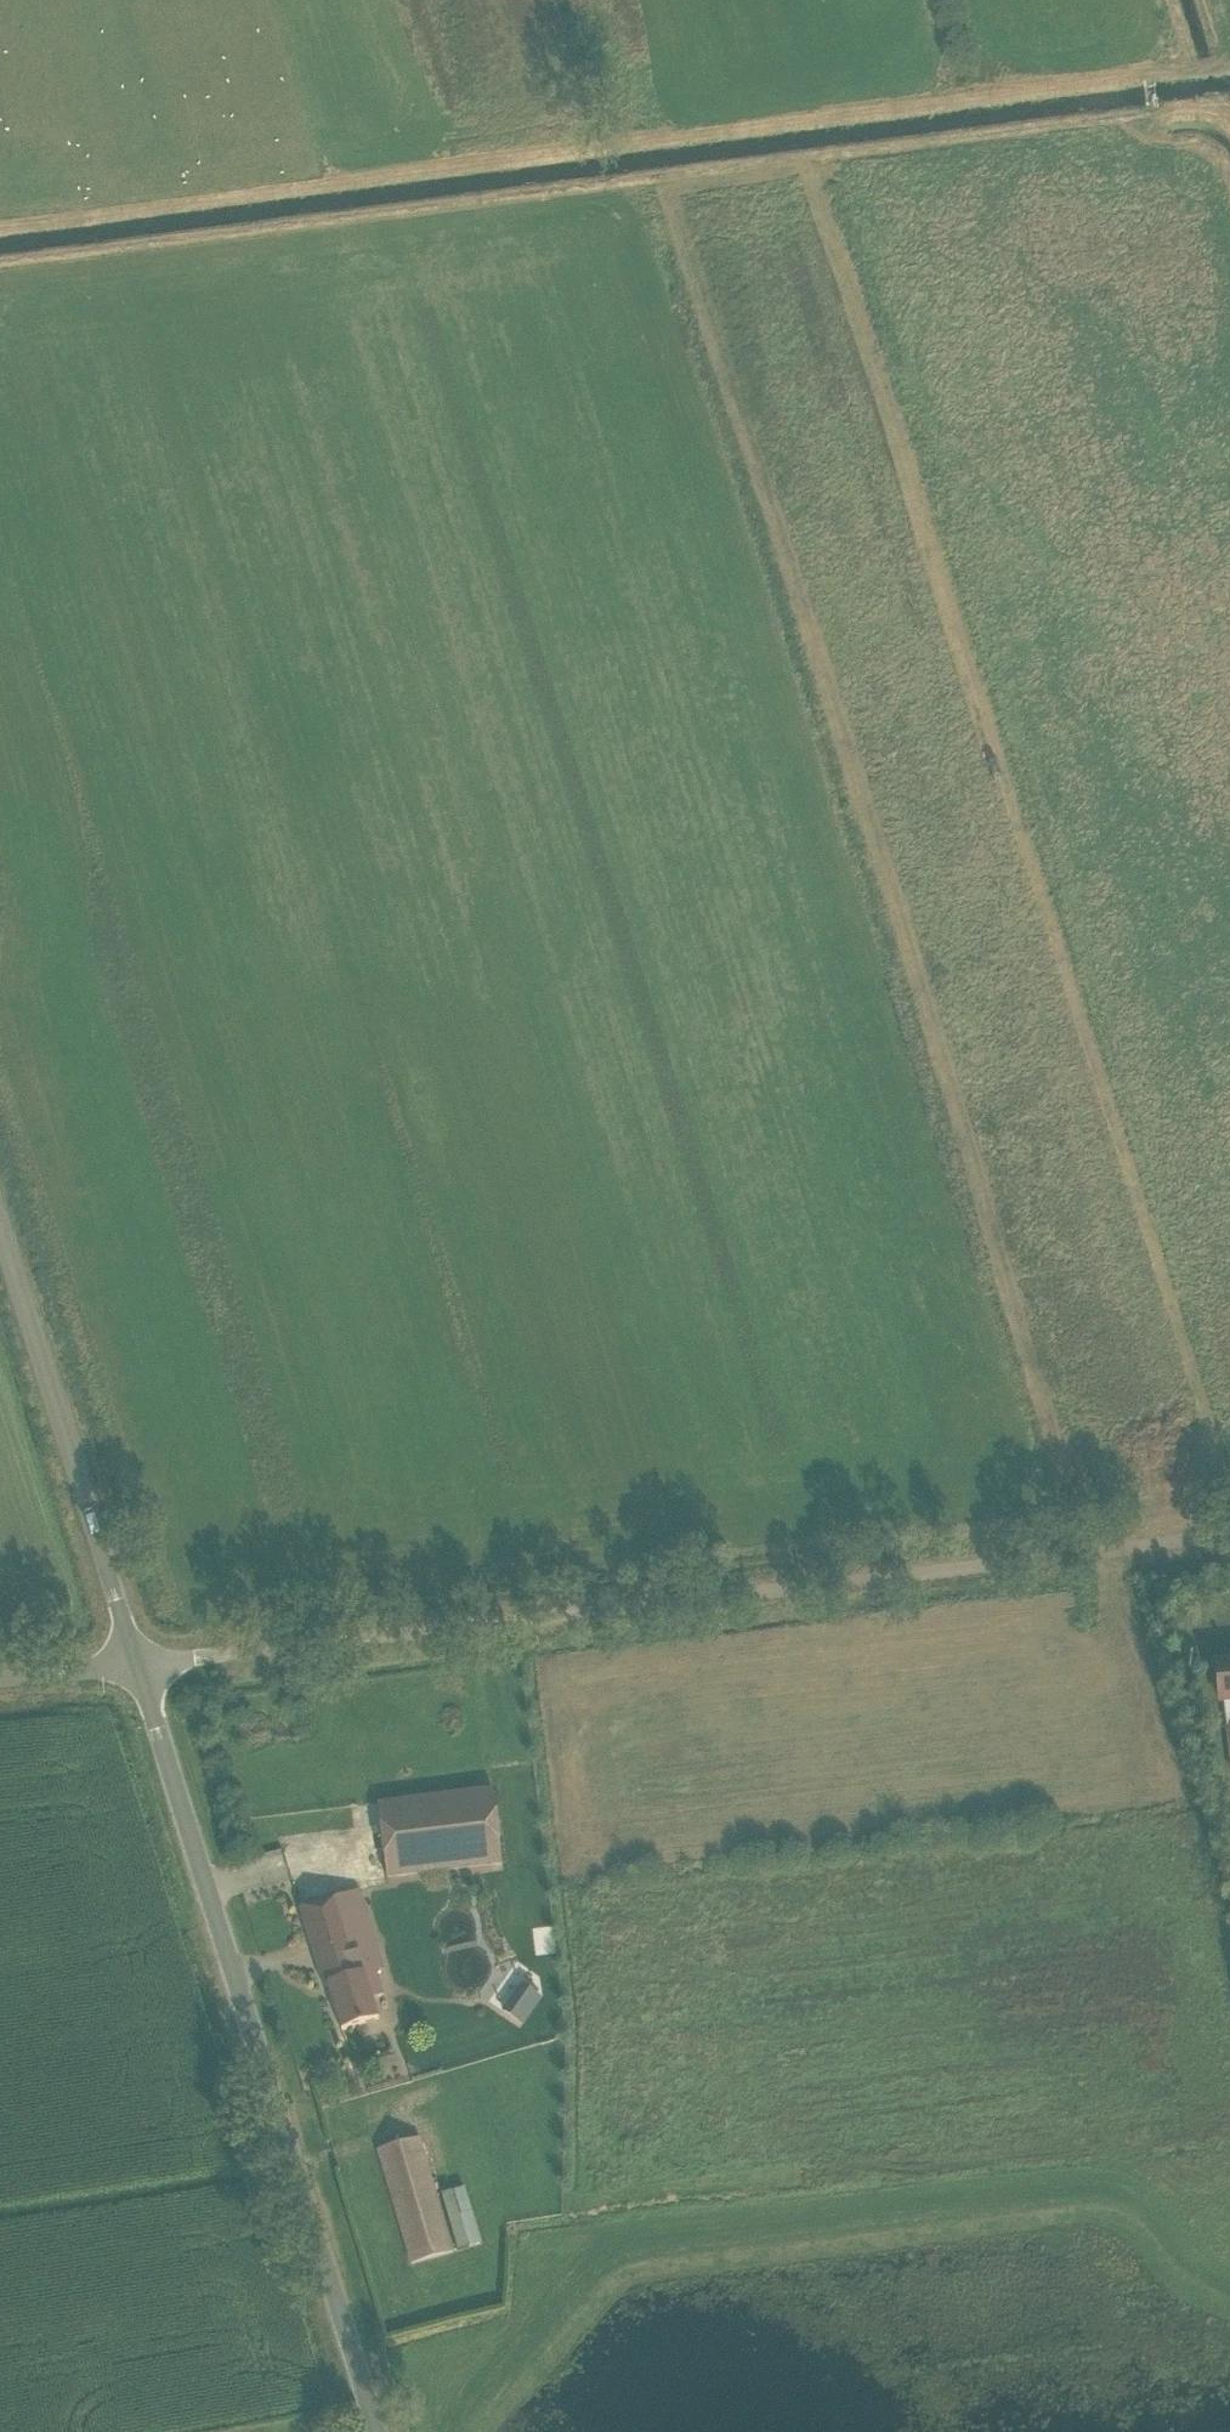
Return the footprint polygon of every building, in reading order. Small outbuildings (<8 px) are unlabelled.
[(1229,1758),(1229,1662),(1214,1664),(1219,1701),(1226,1700),(1229,1726),(1226,1726),(1229,1758)] [(380,1803),(388,1875),(500,1862),(491,1790),(380,1803)] [(327,1985),(342,2031),(365,2024),(376,2021),(372,2000),(383,1997),(376,1973),(382,1972),(358,1891),(323,1901),(300,1909),(324,1986),(327,1985)] [(540,1997),(521,1984),(503,2010),(522,2023),(540,1997)] [(378,2150),(411,2264),(452,2252),(419,2138),(378,2150)]
